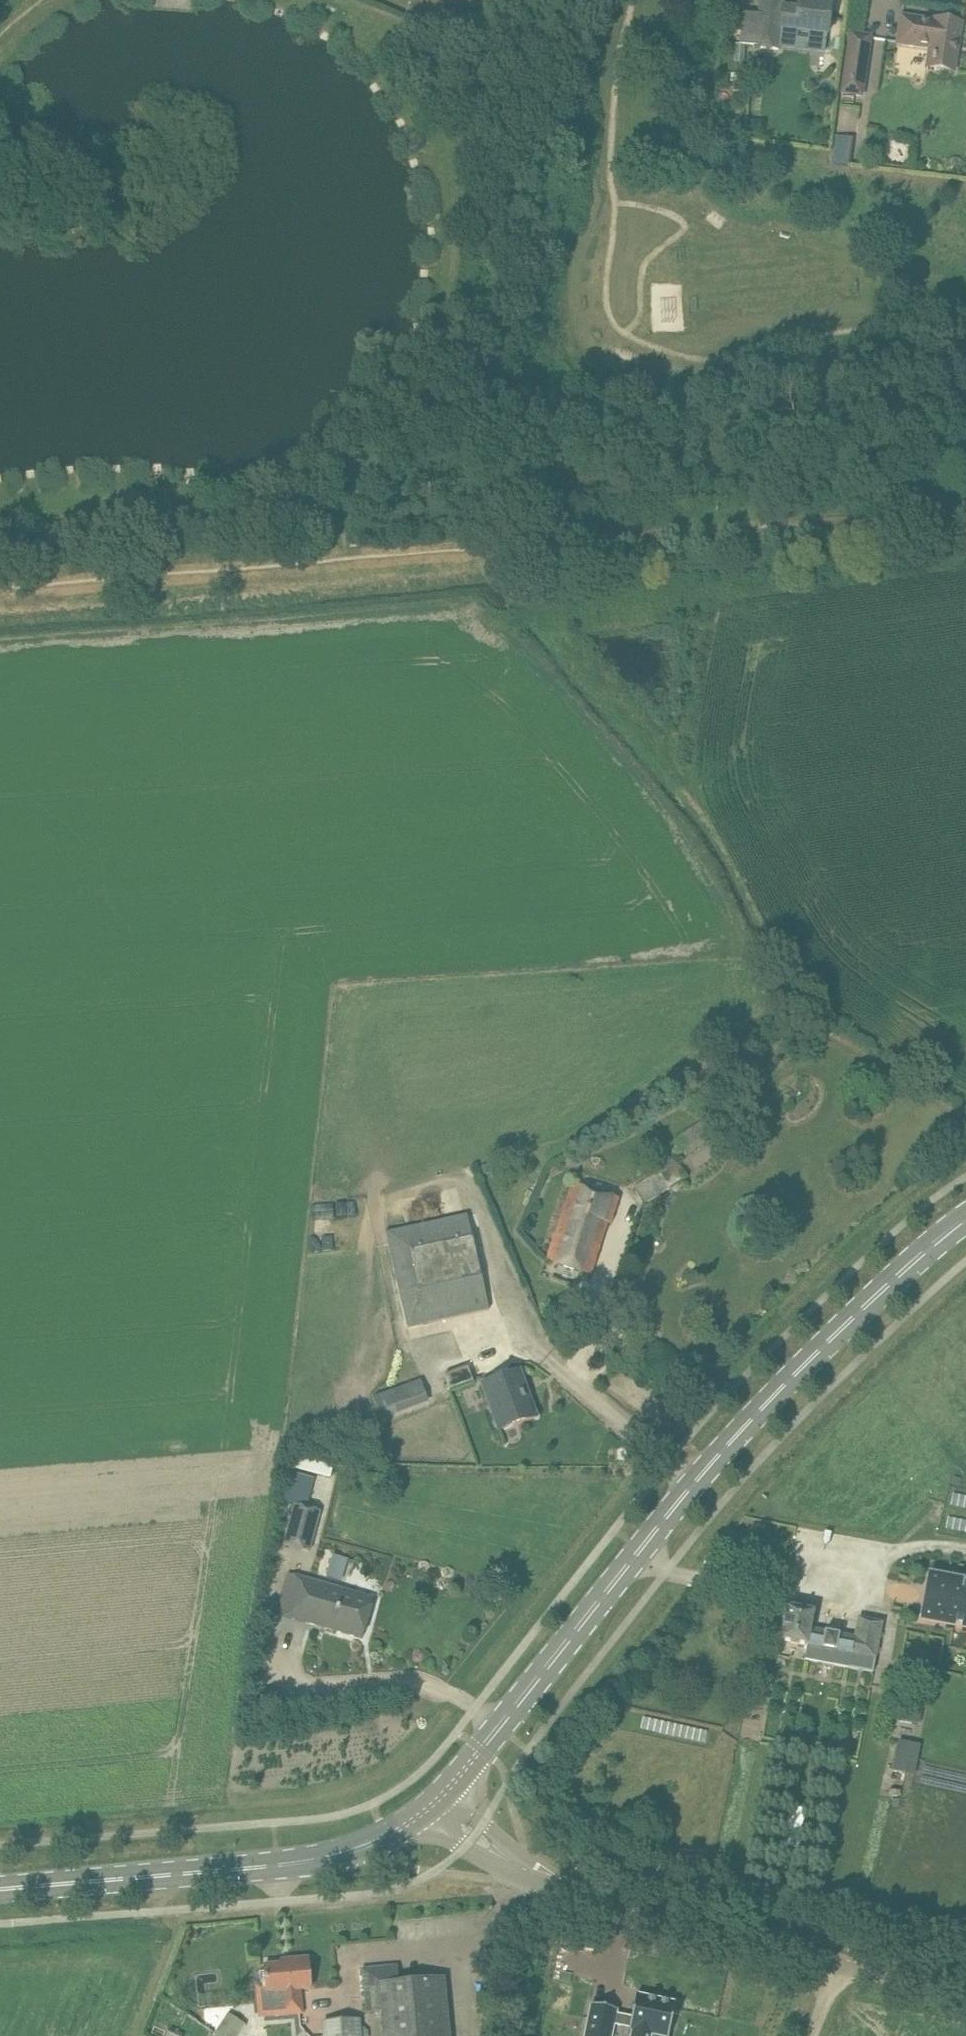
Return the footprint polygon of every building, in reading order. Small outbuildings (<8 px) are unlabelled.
[(740,44),(745,45),(754,46),(779,49),(781,28),(828,34),(829,24),(832,4),(799,0),(798,10),(784,9),(783,8),(784,0),(760,0),(758,14),(758,15),(744,13),(741,39),(740,44)] [(955,72),(959,42),(962,22),(934,18),(934,20),(902,16),(899,35),(898,43),(930,48),(927,68),(955,72)] [(851,33),(842,93),(862,96),(871,36),(851,33)] [(833,56),(825,48),(816,51),(814,61),(822,67),(831,64),(833,56)] [(833,162),(851,164),(854,138),(836,136),(833,162)] [(645,1204),(688,1176),(678,1162),(661,1173),(660,1170),(635,1187),(645,1204)] [(620,1198),(601,1192),(574,1182),(547,1259),(591,1275),(608,1222),(611,1223),(620,1198)] [(489,1309),(485,1289),(473,1236),(472,1236),(467,1215),(388,1232),(409,1327),(489,1309)] [(450,1388),(472,1380),(467,1366),(445,1374),(450,1388)] [(533,1418),(526,1399),(523,1390),(527,1389),(520,1370),(482,1383),(499,1430),(533,1418)] [(421,1379),(373,1397),(382,1420),(430,1402),(421,1379)] [(283,1544),(310,1552),(321,1511),(295,1503),(283,1544)] [(343,1578),(348,1556),(336,1553),(331,1575),(343,1578)] [(362,1638),(374,1598),(288,1573),(277,1614),(362,1638)] [(931,1578),(924,1616),(965,1624),(965,1585),(931,1578)] [(814,1610),(808,1609),(788,1605),(781,1639),(808,1644),(805,1660),(849,1669),(850,1667),(874,1671),(876,1658),(877,1658),(884,1622),(858,1617),(855,1636),(811,1628),(814,1610)] [(900,1738),(896,1770),(918,1773),(922,1741),(900,1738)] [(292,1962),(264,1965),(266,1984),(257,1985),(260,2017),(303,2013),(301,1989),(311,1988),(308,1957),(292,1958),(292,1962)] [(447,1996),(446,1976),(399,1980),(398,1971),(392,1966),(363,1969),(367,2012),(382,2011),(384,2035),(451,2035),(447,1996)] [(632,2035),(653,2035),(653,2034),(663,2035),(669,2035),(676,2001),(639,1994),(634,2017),(632,2028),(631,2029),(634,2030),(632,2035)] [(586,2035),(613,2035),(615,2025),(632,2028),(634,2017),(618,2013),(618,2009),(592,2004),(586,2035)] [(360,2019),(323,2022),(324,2035),(361,2035),(360,2019)] [(221,2023),(214,2033),(218,2035),(239,2035),(240,2035),(221,2023)]
